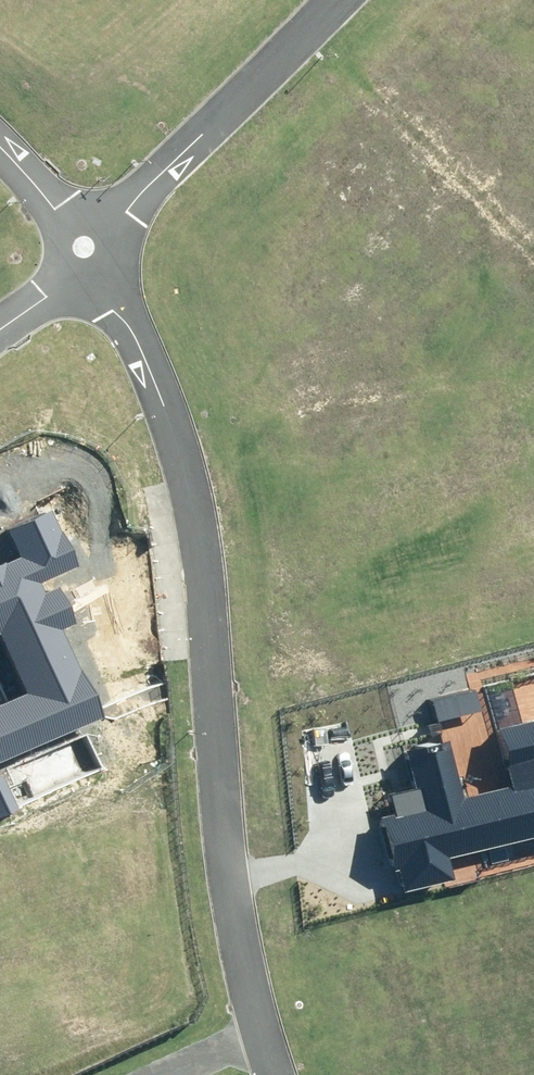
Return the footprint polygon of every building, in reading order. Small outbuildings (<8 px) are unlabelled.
[(7,621),(41,696),(0,715),(0,750),(95,708),(56,622),(72,615),(61,589),(51,594),(45,579),(77,565),(53,513),(18,528),(30,554),(0,568),(0,625),(7,621)] [(387,819),(405,895),(456,883),(451,860),(533,841),(533,714),(490,724),(504,781),(469,789),(456,734),(410,745),(420,790),(392,797),(397,817),(387,819)]
